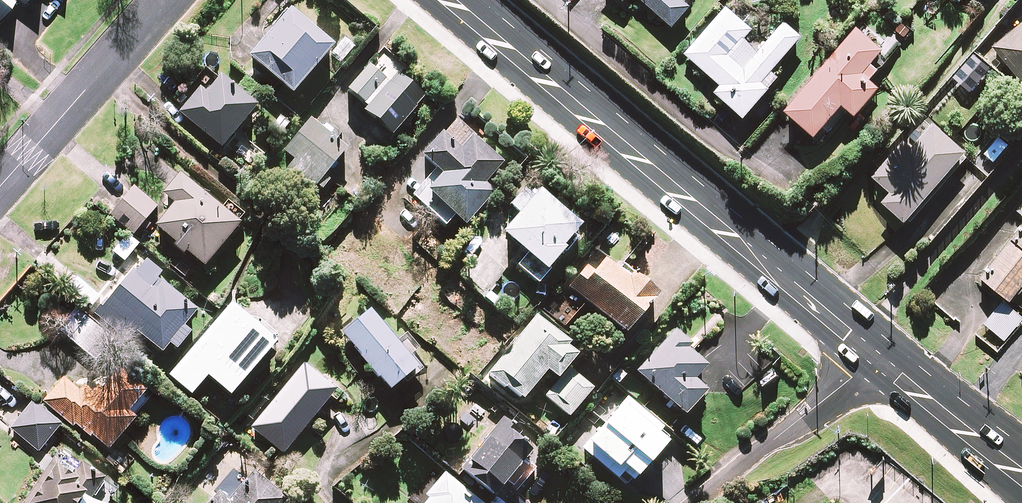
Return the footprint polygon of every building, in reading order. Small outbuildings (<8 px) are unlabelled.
[(3,24),(22,3),(28,8),(35,0),(0,0),(0,21),(3,24)] [(674,28),(691,8),(682,0),(641,0),(674,28)] [(753,31),(727,9),(687,56),(723,87),(716,95),(745,120),(780,79),(772,73),(802,38),(785,24),(759,54),(744,41),(753,31)] [(336,48),(292,11),(251,58),(295,96),(336,48)] [(993,48),(1021,83),(1021,24),(993,48)] [(883,51),(856,29),(786,114),(816,138),(843,107),(857,118),(880,90),(870,82),(879,71),(871,65),(883,51)] [(390,82),(372,65),(350,90),(369,107),(366,111),(394,136),(428,98),(399,71),(390,82)] [(258,110),(225,81),(207,85),(182,113),(223,150),(258,110)] [(966,154),(925,118),(873,179),(891,195),(883,204),(906,224),(966,154)] [(348,152),(312,121),(286,152),(297,161),(288,171),(312,192),(318,186),(324,191),(330,183),(325,179),(348,152)] [(505,162),(458,122),(426,159),(445,175),(431,191),(425,187),(415,198),(447,225),(455,215),(467,225),(495,192),(486,184),(505,162)] [(243,224),(182,175),(166,195),(177,205),(158,228),(207,268),(243,224)] [(158,208),(135,188),(114,212),(138,232),(158,208)] [(587,226),(543,190),(536,199),(526,191),(513,207),(523,215),(506,235),(530,255),(520,267),(540,283),(587,226)] [(980,279),(1009,302),(1021,285),(1021,224),(980,279)] [(140,247),(131,238),(116,253),(124,262),(140,247)] [(632,280),(606,258),(577,293),(628,335),(661,296),(636,275),(632,280)] [(198,314),(143,266),(108,306),(164,354),(172,345),(179,351),(193,334),(186,328),(198,314)] [(1003,303),(985,325),(1005,342),(1021,322),(1021,319),(1003,303)] [(279,344),(235,305),(172,376),(194,396),(210,377),(233,396),(279,344)] [(104,333),(79,310),(61,329),(86,353),(104,333)] [(420,369),(374,311),(345,334),(391,392),(420,369)] [(550,371),(555,375),(562,381),(583,353),(562,335),(538,315),(490,374),(524,402),(550,371)] [(709,366),(675,334),(639,372),(687,416),(709,392),(696,380),(709,366)] [(337,392),(305,365),(253,428),(285,455),(337,392)] [(594,390),(577,375),(563,391),(557,385),(547,397),(571,417),(594,390)] [(81,391),(65,378),(45,404),(76,427),(77,425),(112,451),(135,421),(87,384),(81,391)] [(594,412),(607,424),(584,450),(630,490),(671,444),(659,434),(664,429),(635,404),(616,387),(594,412)] [(63,425),(34,402),(12,430),(40,453),(63,425)] [(501,423),(464,471),(506,502),(512,502),(538,469),(526,460),(535,448),(501,423)] [(55,460),(26,502),(100,502),(95,500),(107,483),(84,467),(79,475),(55,460)] [(255,472),(233,498),(225,491),(215,502),(292,502),(255,472)] [(446,474),(427,496),(431,499),(428,502),(481,502),(446,474)] [(848,485),(828,502),(864,502),(848,485)]
